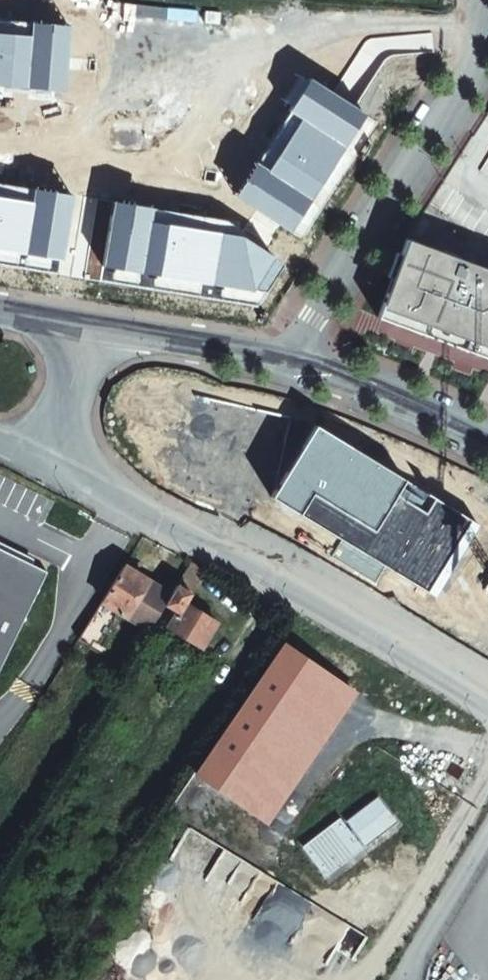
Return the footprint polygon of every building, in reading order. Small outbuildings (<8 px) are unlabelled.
[(0,19),(0,84),(64,88),(69,25),(0,19)] [(309,77),(232,194),(291,232),(367,114),(309,77)] [(379,318),(487,358),(487,157),(477,170),(457,160),(408,233),(379,318)] [(0,183),(0,250),(62,261),(74,195),(0,183)] [(230,221),(112,201),(103,268),(265,291),(281,263),(230,221)] [(313,423),(271,498),(434,596),(476,524),(313,423)] [(0,551),(0,665),(46,574),(0,551)] [(206,571),(188,561),(168,594),(148,626),(186,649),(189,644),(197,650),(213,625),(183,606),(206,571)] [(126,614),(146,581),(123,567),(80,638),(91,645),(115,608),(126,614)] [(148,626),(168,594),(146,581),(126,614),(148,626)] [(350,693),(276,647),(193,779),(264,825),(350,693)] [(312,666),(318,659),(306,648),(299,655),(312,666)] [(345,773),(340,768),(332,775),(338,780),(345,773)] [(348,821),(354,829),(346,835),(339,825),(306,847),(326,877),(359,854),(351,842),(360,836),(368,848),(399,824),(379,797),(348,821)]
